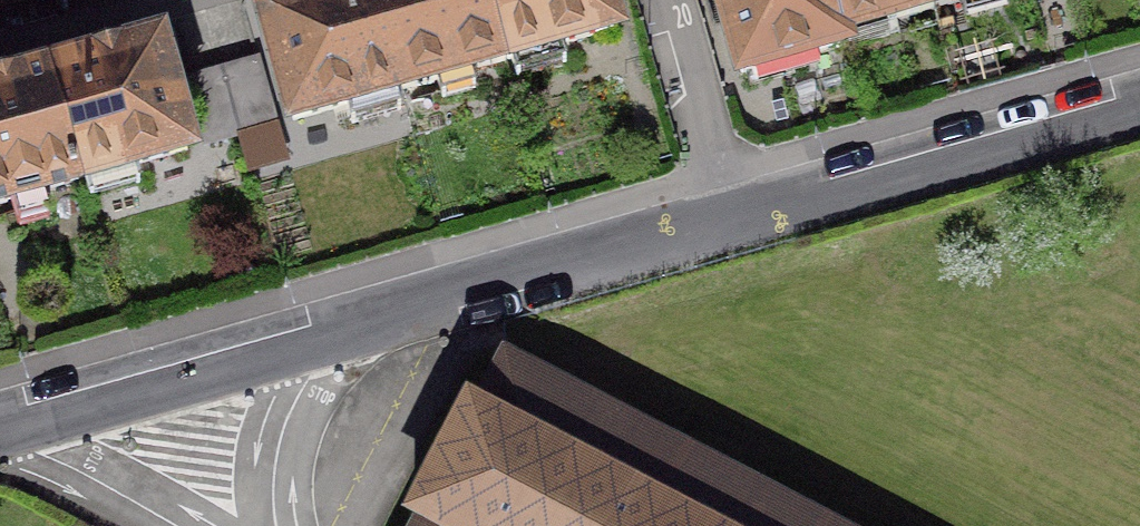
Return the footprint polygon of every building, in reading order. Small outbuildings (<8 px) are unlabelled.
[(264,17),(294,120),(402,90),(376,0),(309,0),(295,4),(296,8),(264,17)] [(402,90),(506,60),(489,0),(376,0),(402,90)] [(506,60),(614,30),(606,0),(489,0),(506,60)] [(830,0),(720,0),(742,75),(753,72),(755,80),(759,82),(787,74),(789,70),(786,63),(843,47),(830,0)] [(843,47),(846,46),(843,35),(935,9),(932,0),(830,0),(843,47)] [(935,9),(969,0),(932,0),(935,9)] [(92,65),(51,77),(80,181),(188,151),(159,47),(127,55),(126,51),(109,56),(91,61),(92,65)] [(241,66),(222,71),(241,135),(277,125),(259,60),(241,66)] [(204,76),(186,81),(204,145),(241,135),(222,71),(204,76)] [(11,201),(18,226),(51,217),(44,192),(80,181),(51,77),(22,85),(21,81),(4,86),(0,87),(0,204),(11,201)] [(552,384),(553,381),(543,375),(541,378),(516,365),(517,362),(511,358),(504,355),(497,368),(500,370),(480,407),(468,401),(461,415),(464,416),(444,454),(441,453),(436,463),(439,465),(419,503),(416,501),(409,515),(421,521),(418,525),(823,525),(552,384)]
